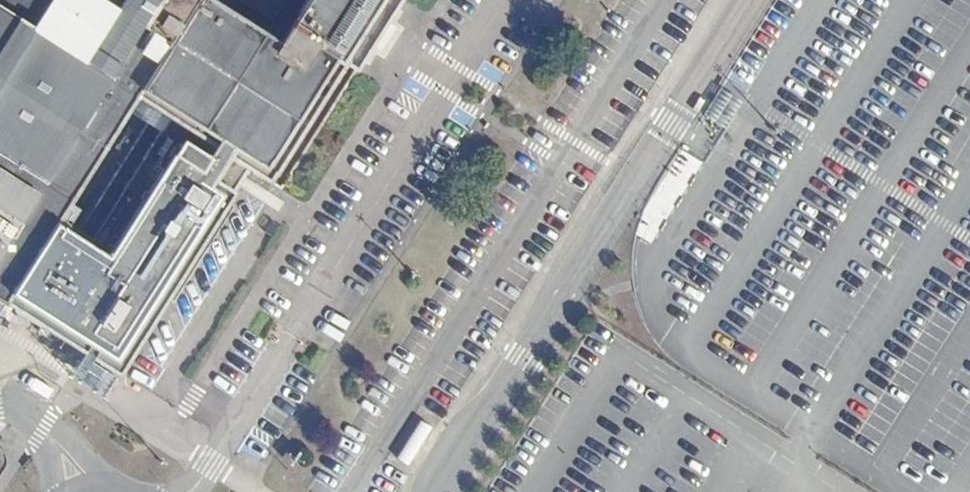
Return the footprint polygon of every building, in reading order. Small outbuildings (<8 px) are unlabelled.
[(5,306),(7,304),(16,310),(15,312),(39,329),(42,325),(119,376),(235,193),(233,192),(249,169),(270,183),(347,64),(359,71),(403,0),(0,0),(0,302),(5,306)]
